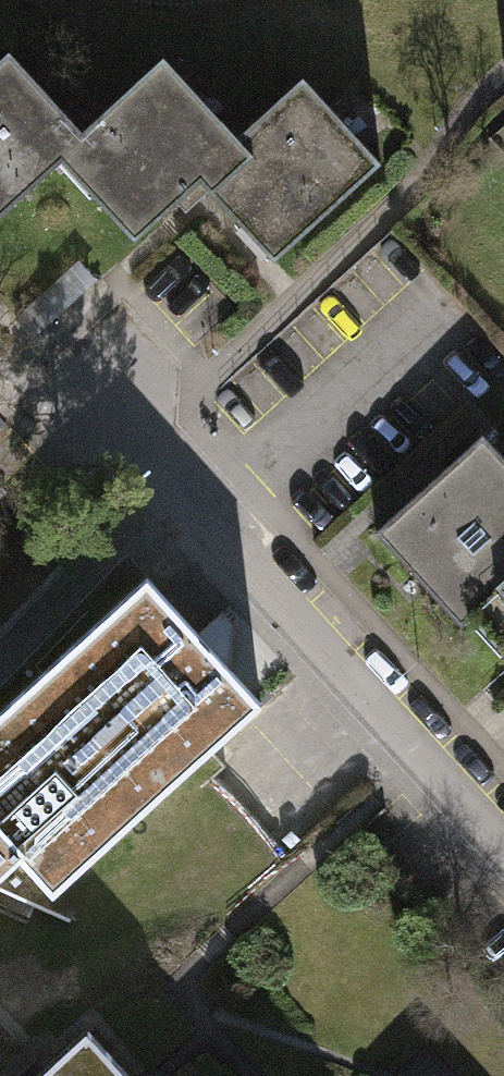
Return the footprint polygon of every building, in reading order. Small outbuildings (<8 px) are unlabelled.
[(58,157),(85,134),(82,131),(8,51),(0,58),(0,216),(61,160),(58,157)] [(82,131),(85,134),(58,157),(61,160),(135,240),(200,181),(274,261),(381,162),(302,77),(237,137),(163,56),(82,131)] [(79,259),(14,319),(33,339),(97,280),(79,259)] [(468,614),(503,581),(503,458),(482,434),(375,532),(461,626),(471,617),(468,614)] [(0,715),(0,872),(19,855),(52,891),(259,702),(179,631),(147,581),(0,715)] [(468,614),(471,617),(503,653),(503,581),(468,614)] [(30,976),(0,949),(0,1002),(30,976)] [(86,1028),(34,1075),(130,1075),(86,1028)]
